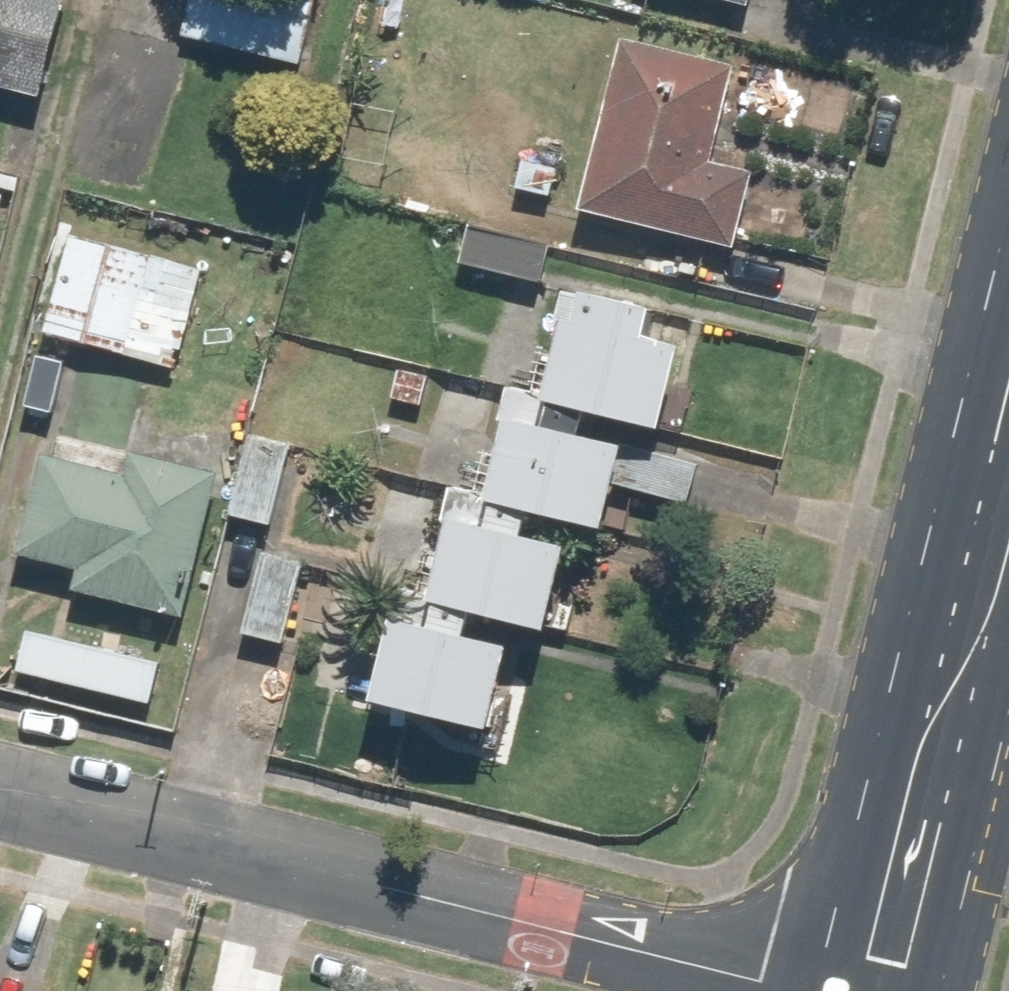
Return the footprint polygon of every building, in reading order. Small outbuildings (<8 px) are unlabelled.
[(36,106),(61,0),(0,0),(0,98),(36,106)] [(179,38),(298,68),(315,0),(189,0),(179,38)] [(745,8),(747,0),(708,0),(745,8)] [(706,166),(726,61),(609,39),(575,218),(730,247),(744,173),(706,166)] [(547,202),(560,143),(523,135),(510,194),(547,202)] [(550,241),(461,222),(451,268),(540,286),(550,241)] [(203,274),(65,238),(39,339),(176,375),(203,274)] [(528,405),(572,415),(650,433),(669,351),(627,342),(633,316),(554,297),(528,405)] [(471,508),(513,518),(590,535),(601,488),(684,508),(694,465),(567,435),(572,415),(528,405),(497,397),(471,508)] [(289,446),(254,438),(232,526),(267,535),(289,446)] [(125,482),(33,465),(15,562),(75,573),(69,602),(181,623),(208,477),(129,462),(125,482)] [(417,606),(455,615),(531,633),(550,549),(508,539),(513,518),(471,508),(442,501),(417,606)] [(301,566),(260,557),(240,641),(282,651),(301,566)] [(455,615),(417,606),(412,626),(377,618),(356,707),(476,735),(495,653),(448,642),(455,615)]
